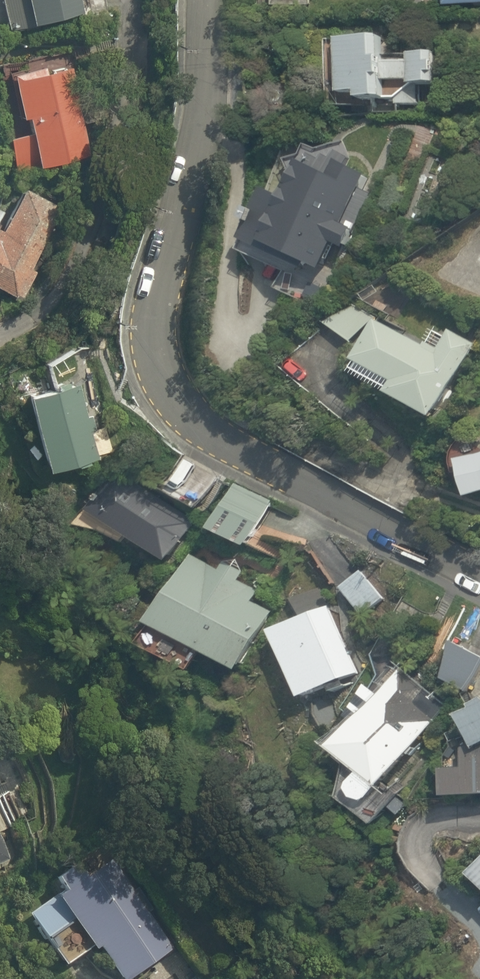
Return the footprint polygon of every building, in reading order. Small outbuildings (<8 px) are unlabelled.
[(4,31),(82,16),(79,0),(0,0),(0,11),(4,31)] [(392,39),(344,39),(344,95),(361,95),(361,104),(423,104),(423,88),(441,88),(441,49),(410,49),(410,57),(392,57),(392,39)] [(88,159),(72,59),(8,70),(17,123),(23,122),(25,137),(7,140),(13,172),(88,159)] [(350,226),(371,171),(299,145),(285,183),(276,179),(251,247),(328,275),(339,245),(353,250),(360,230),(350,226)] [(13,299),(60,211),(21,191),(8,216),(0,212),(0,292),(13,299)] [(348,291),(324,321),(353,344),(377,313),(348,291)] [(392,400),(440,424),(479,347),(451,333),(441,353),(385,325),(360,375),(395,393),(392,400)] [(97,461),(79,365),(47,371),(51,394),(25,399),(39,472),(97,461)] [(459,461),(471,503),(479,500),(479,455),(459,461)] [(215,479),(181,460),(172,475),(159,467),(146,489),(195,516),(215,479)] [(113,473),(89,513),(172,563),(196,523),(113,473)] [(234,482),(212,532),(253,551),(276,500),(234,482)] [(263,586),(197,550),(155,628),(242,675),(275,614),(254,602),(263,586)] [(366,569),(342,585),(362,617),(387,602),(366,569)] [(332,609),(274,634),(303,701),(361,676),(332,609)] [(479,676),(479,655),(456,646),(444,679),(475,691),(479,676)] [(429,756),(417,748),(437,718),(422,707),(431,693),(399,671),(341,755),(350,761),(344,804),(380,828),(429,756)] [(462,719),(467,728),(467,768),(451,767),(450,799),(479,799),(479,710),(462,719)] [(12,859),(0,836),(0,865),(12,859)] [(30,922),(60,967),(92,947),(113,978),(130,978),(137,974),(141,978),(183,978),(167,955),(175,950),(115,858),(55,898),(58,904),(30,922)]
